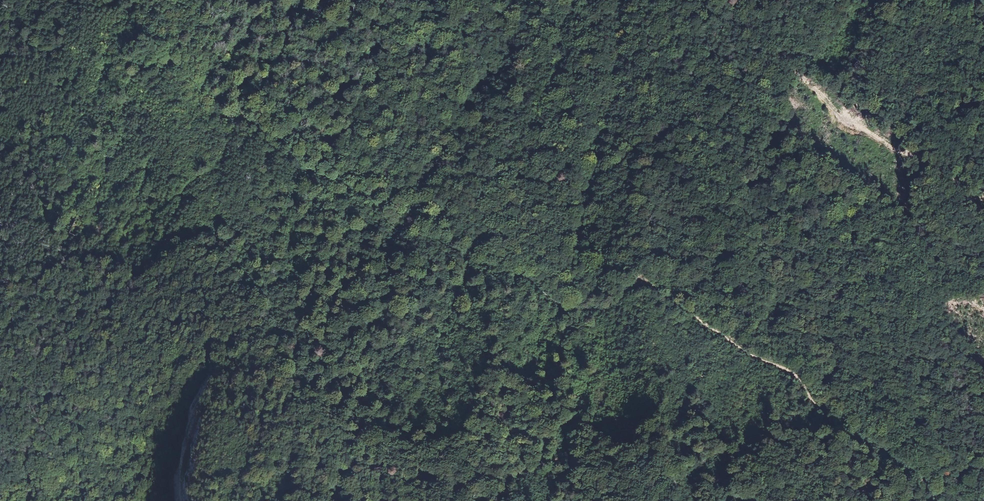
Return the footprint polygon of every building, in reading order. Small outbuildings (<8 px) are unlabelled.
[(150,106),(142,105),(141,114),(149,115),(150,106)] [(170,109),(162,108),(161,117),(169,118),(170,109)] [(190,111),(182,110),(181,119),(189,120),(190,111)] [(86,219),(78,215),(68,234),(77,238),(86,219)]
